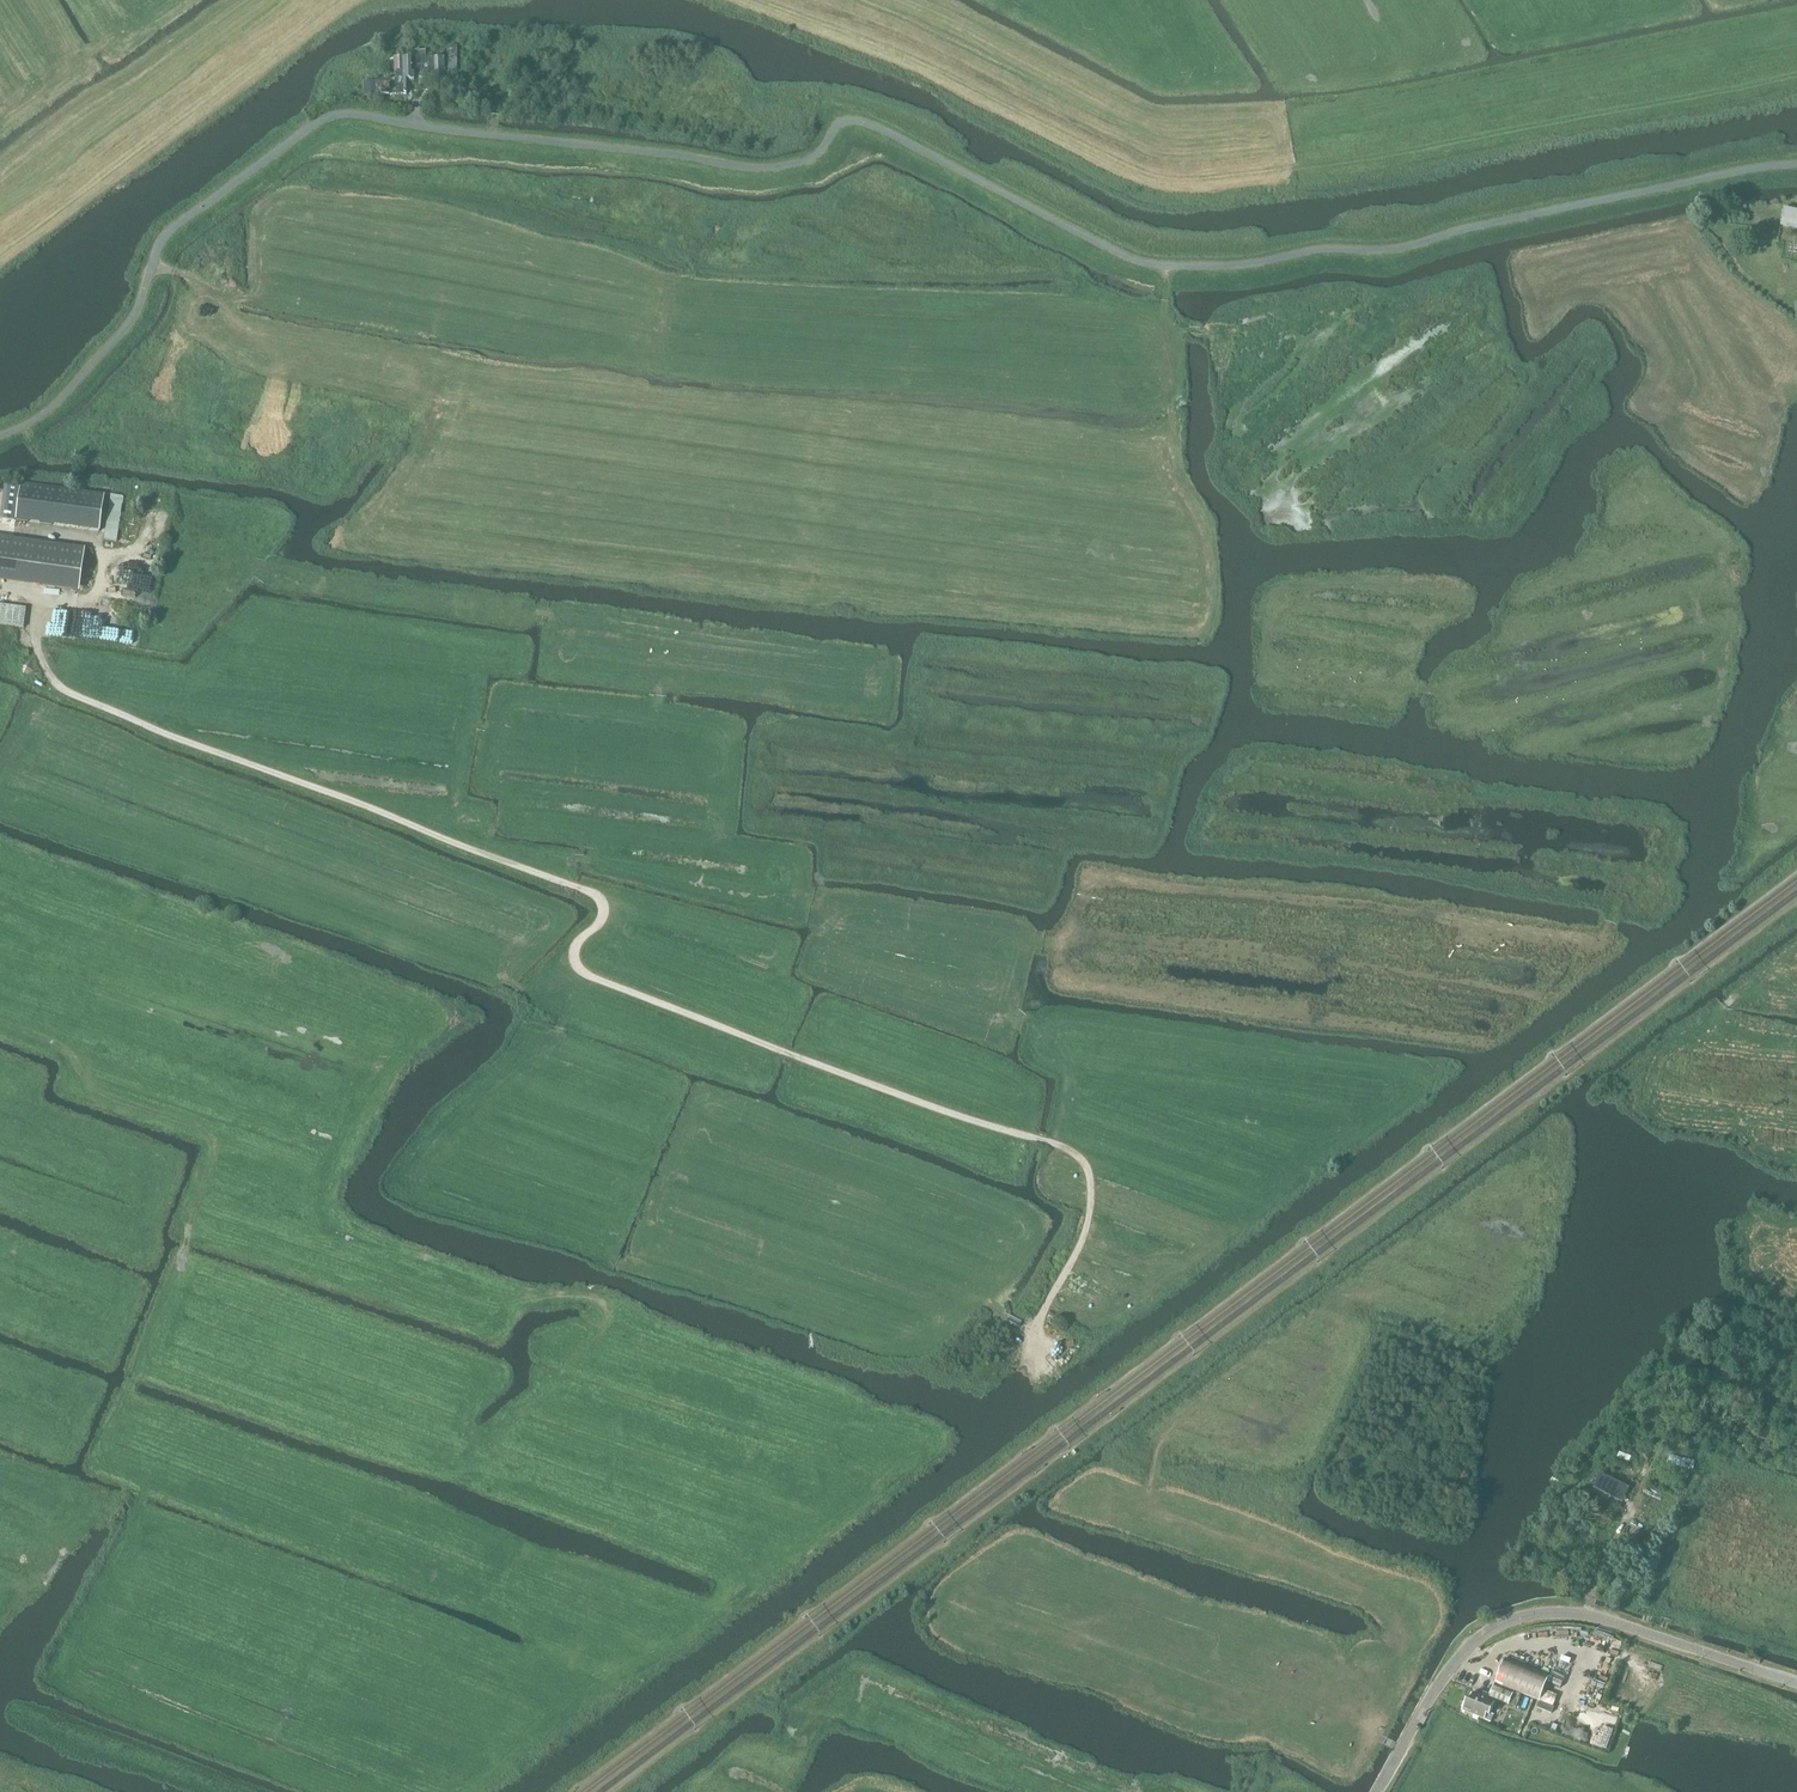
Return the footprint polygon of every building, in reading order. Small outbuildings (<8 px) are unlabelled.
[(457,46),(448,46),(448,70),(457,71),(457,46)] [(395,82),(381,82),(381,95),(405,94),(406,95),(407,93),(406,79),(409,79),(411,77),(413,77),(413,78),(427,78),(431,77),(431,57),(426,57),(426,50),(411,51),(411,57),(409,56),(408,57),(399,57),(400,79),(395,79),(395,82)] [(445,56),(431,57),(431,77),(445,77),(445,56)] [(381,82),(364,83),(364,95),(381,95),(381,82)] [(1781,226),(1796,228),(1796,211),(1784,209),(1781,226)] [(21,484),(16,520),(100,531),(105,495),(21,484)] [(82,591),(88,549),(0,537),(0,580),(82,591)] [(1671,1456),(1669,1465),(1683,1468),(1697,1471),(1699,1462),(1671,1456)] [(1629,1489),(1602,1475),(1595,1489),(1622,1502),(1629,1489)] [(1490,1695),(1489,1697),(1516,1708),(1522,1694),(1540,1701),(1550,1677),(1506,1659),(1490,1695)] [(1467,1700),(1463,1711),(1482,1719),(1491,1722),(1494,1715),(1491,1714),(1496,1701),(1489,1699),(1489,1697),(1490,1695),(1483,1692),(1482,1696),(1473,1693),(1470,1701),(1467,1700)] [(1542,1696),(1538,1708),(1552,1712),(1556,1701),(1542,1696)]
